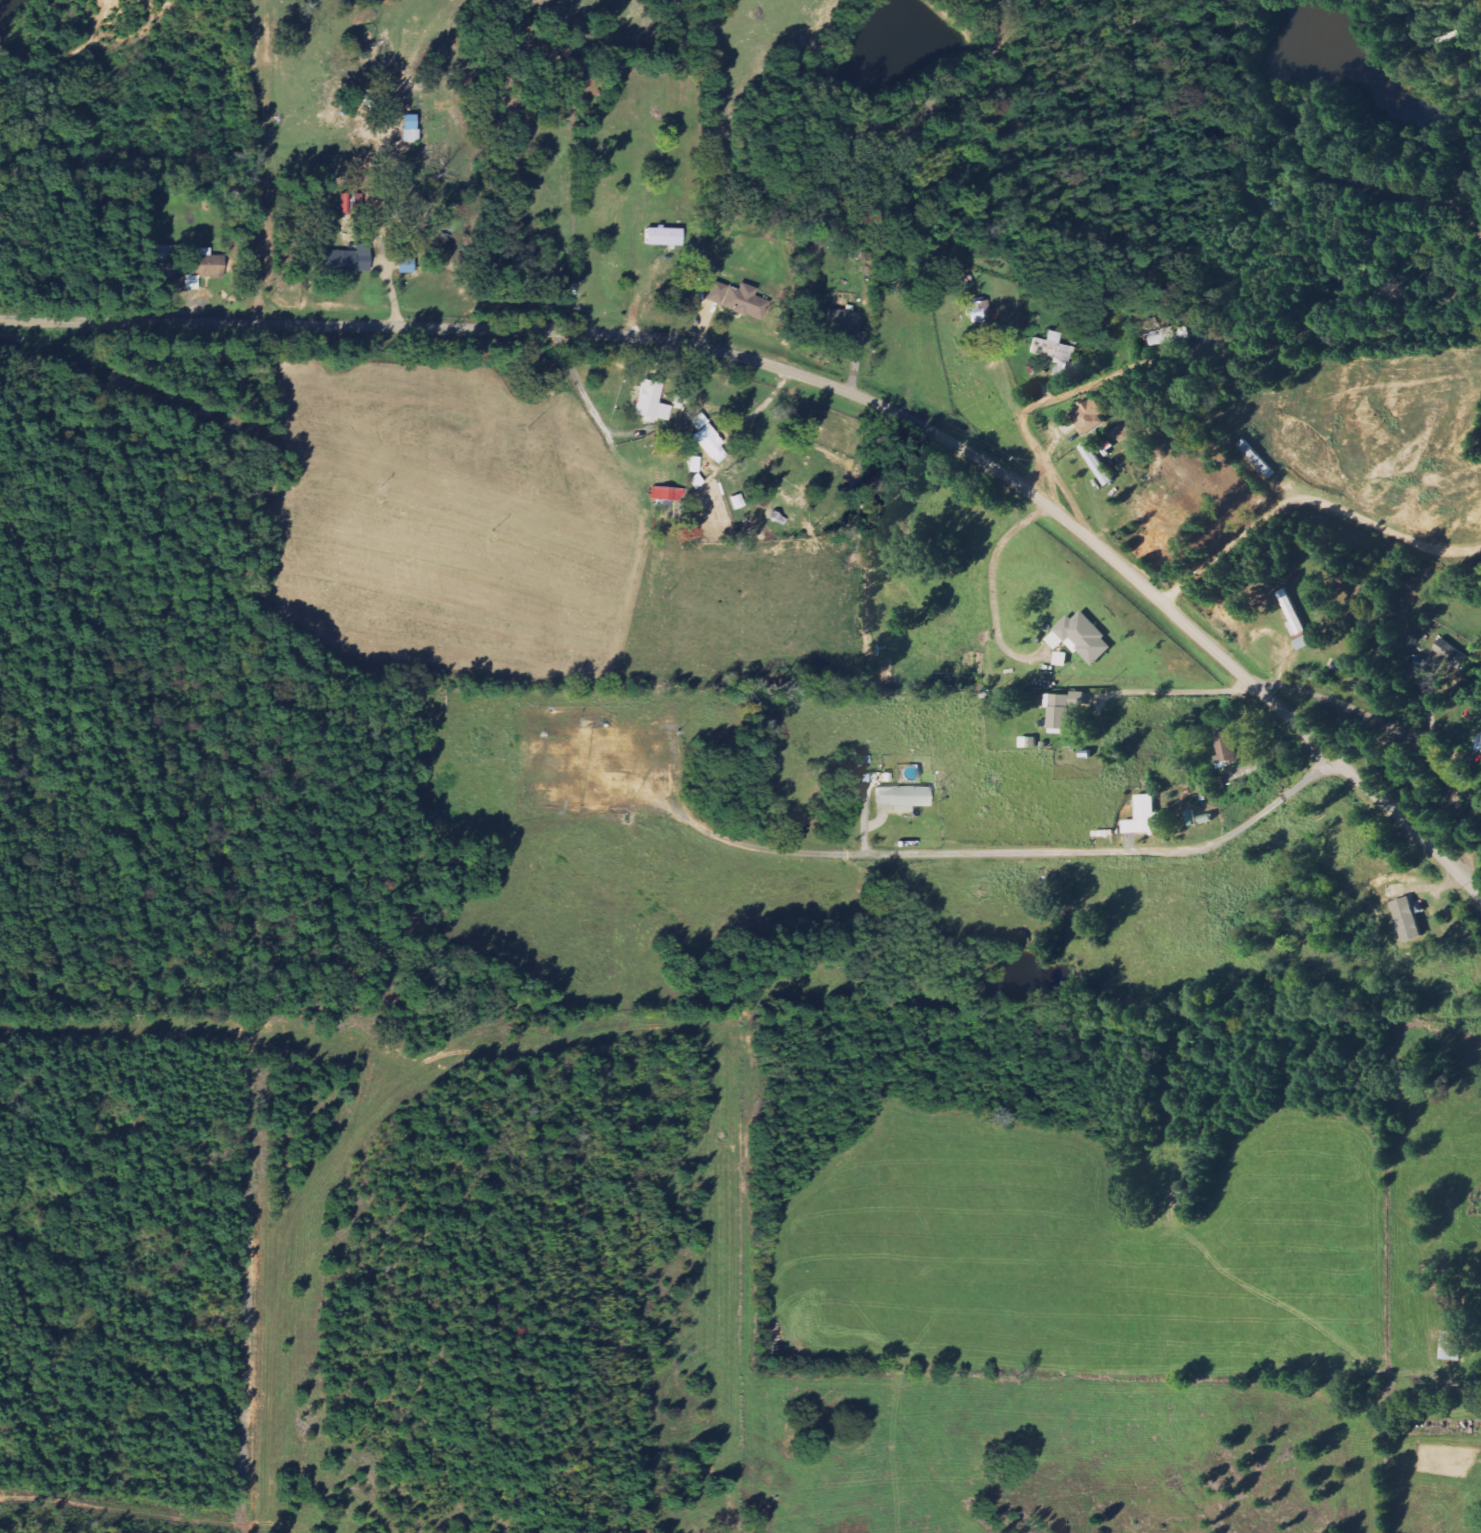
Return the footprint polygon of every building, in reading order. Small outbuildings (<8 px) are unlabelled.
[(644,227),(644,245),(681,246),(681,228),(644,227)] [(353,251),(321,250),(321,270),(368,271),(368,243),(354,243),(353,251)] [(208,255),(208,248),(189,248),(188,275),(222,276),(223,255),(208,255)] [(397,273),(413,272),(412,257),(396,258),(397,273)] [(197,276),(185,276),(185,289),(197,288),(197,276)] [(735,290),(710,280),(703,300),(759,320),(766,301),(752,296),(754,288),(738,282),(735,290)] [(860,330),(861,313),(853,312),(853,306),(845,305),(845,310),(826,309),(825,329),(860,330)] [(1056,343),(1059,333),(1046,330),(1044,340),(1032,337),(1030,351),(1051,356),(1050,362),(1057,363),(1055,373),(1066,375),(1072,347),(1056,343)] [(670,406),(657,404),(661,383),(639,379),(632,416),(667,423),(670,406)] [(1071,414),(1086,436),(1110,419),(1093,396),(1081,405),(1081,407),(1071,414)] [(715,465),(727,457),(719,446),(722,444),(701,413),(690,420),(697,431),(693,434),(715,465)] [(1106,487),(1115,482),(1089,441),(1080,446),(1106,487)] [(650,500),(681,501),(681,488),(651,486),(650,500)] [(770,519),(779,523),(785,507),(795,511),(800,499),(783,492),(770,519)] [(729,498),(733,510),(743,506),(739,494),(729,498)] [(1070,616),(1046,638),(1057,650),(1069,639),(1094,666),(1115,646),(1083,610),(1073,619),(1070,616)] [(1433,649),(1460,668),(1469,656),(1442,637),(1433,649)] [(1336,661),(1334,669),(1348,673),(1350,666),(1336,661)] [(1049,693),(1048,728),(1070,729),(1071,715),(1084,716),(1085,694),(1049,693)] [(1219,756),(1215,757),(1217,768),(1238,764),(1231,724),(1214,727),(1219,756)] [(1480,750),(1480,734),(1473,742),(1480,750)] [(1038,737),(1022,737),(1021,748),(1038,748),(1038,737)] [(890,811),(909,812),(909,806),(928,806),(928,787),(874,786),(874,804),(890,805),(890,811)] [(1163,832),(1162,812),(1155,813),(1155,794),(1136,795),(1137,820),(1123,820),(1123,833),(1163,832)] [(1392,901),(1404,943),(1423,937),(1411,895),(1392,901)] [(1462,1360),(1462,1342),(1458,1342),(1458,1332),(1442,1331),(1441,1360),(1462,1360)]
